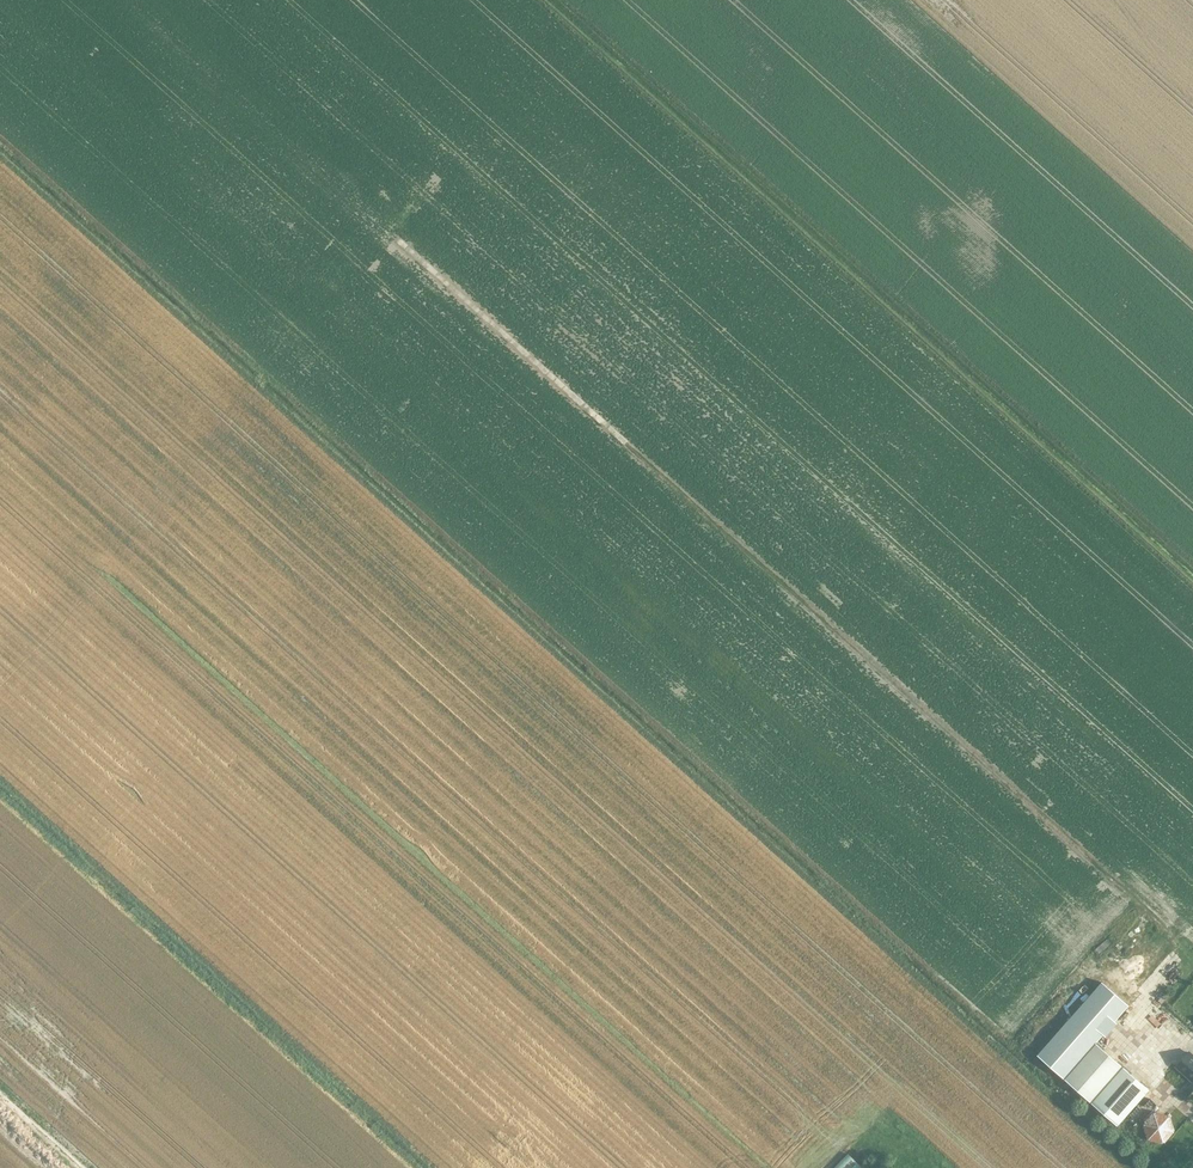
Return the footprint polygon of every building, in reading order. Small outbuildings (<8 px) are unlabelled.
[(1035,1048),(1065,1077),(1097,1042),(1132,1002),(1101,974),(1035,1048)] [(1192,1023),(1192,1021),(1174,1003),(1142,1039),(1162,1057),(1192,1023)] [(1065,1077),(1091,1101),(1123,1066),(1097,1042),(1065,1077)] [(1189,1050),(1175,1066),(1192,1082),(1192,1054),(1189,1050)] [(1150,1089),(1124,1067),(1093,1103),(1118,1125),(1150,1089)] [(1142,1131),(1165,1144),(1178,1121),(1156,1108),(1142,1131)] [(862,1167),(848,1153),(834,1167),(860,1167),(862,1167)]
